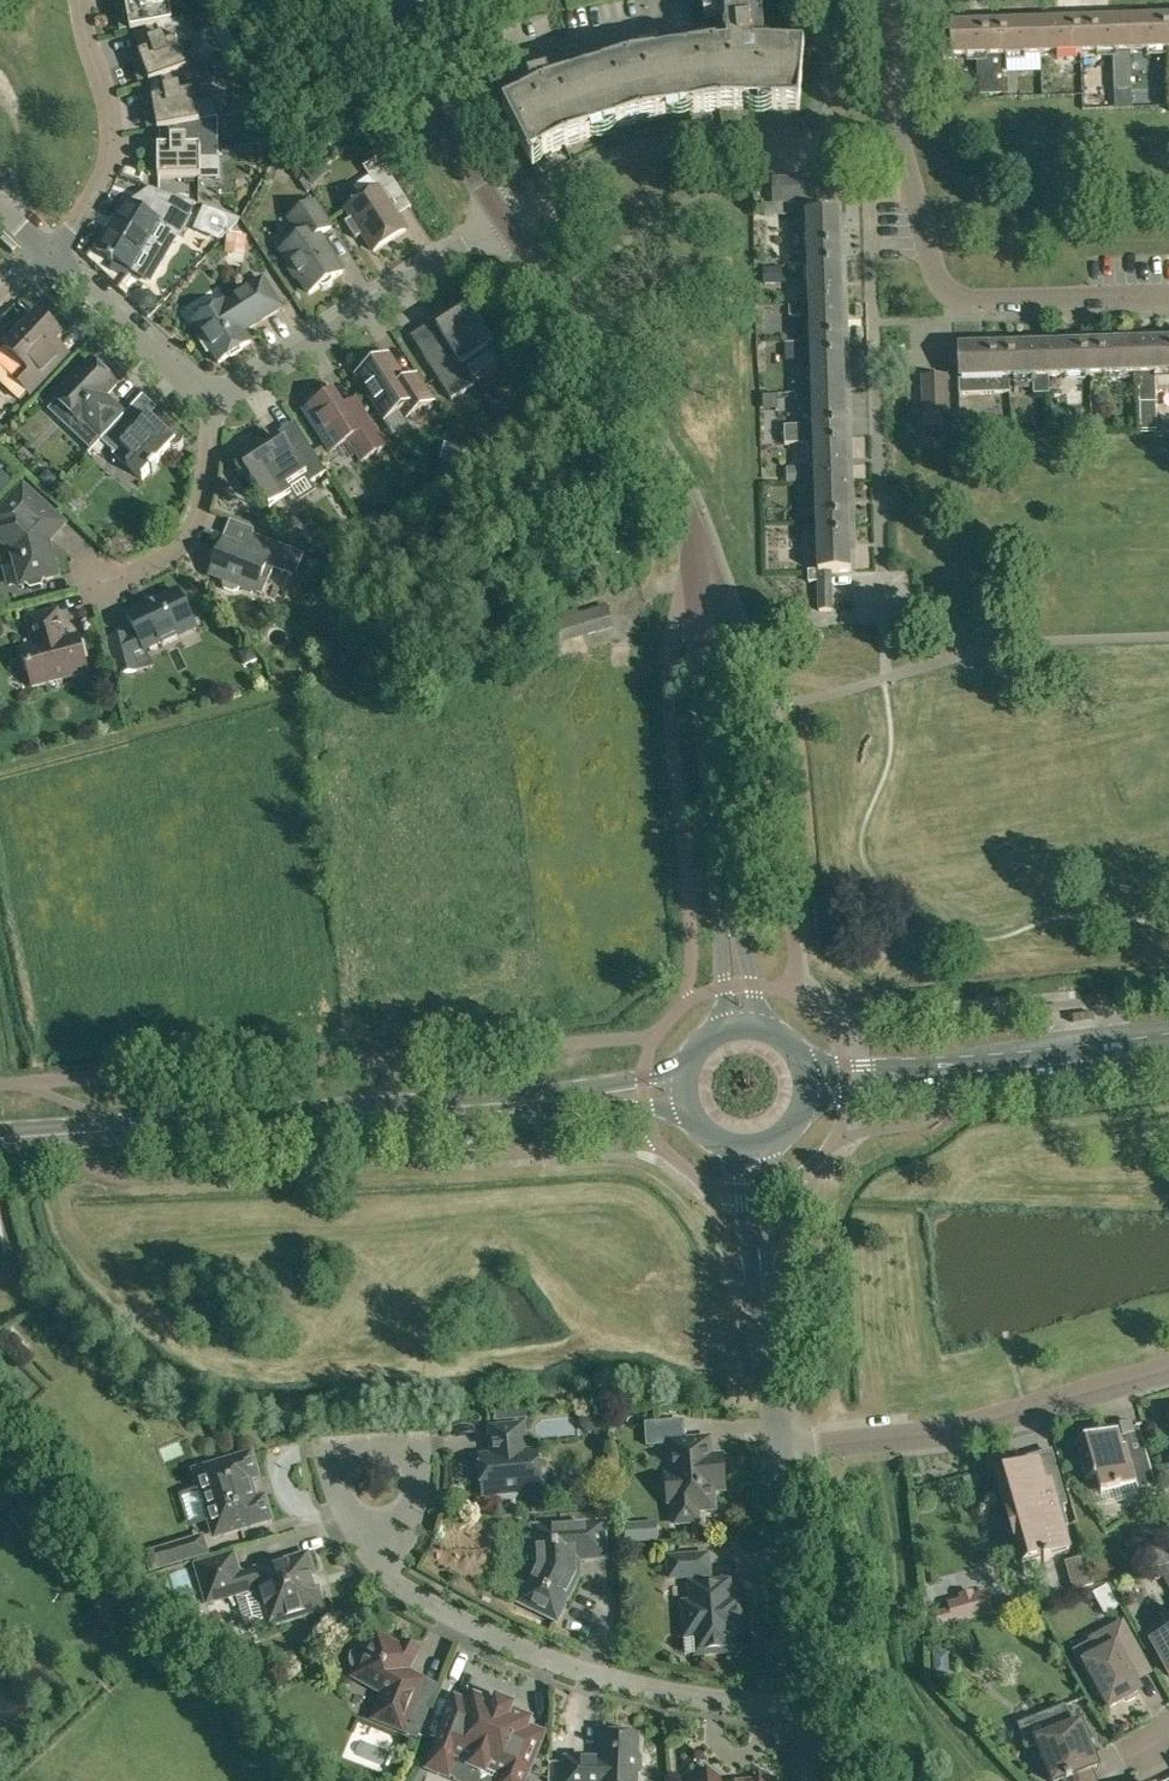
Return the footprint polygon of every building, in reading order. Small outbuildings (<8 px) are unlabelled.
[(145,29),(145,28),(172,23),(169,6),(187,2),(186,0),(133,0),(125,1),(126,5),(117,7),(121,29),(130,28),(131,32),(145,29)] [(705,21),(716,20),(719,51),(714,51),(714,52),(719,52),(760,49),(762,50),(764,18),(762,0),(703,0),(705,21)] [(190,19),(172,23),(145,28),(145,29),(152,49),(139,54),(140,58),(132,61),(140,83),(148,79),(150,83),(163,78),(189,68),(188,67),(182,51),(199,45),(190,19)] [(952,58),(967,58),(986,57),(1001,56),(1003,56),(1006,56),(1025,56),(1043,55),(1058,55),(1078,54),(1097,53),(1113,53),(1113,57),(1114,75),(1131,75),(1130,52),(1147,52),(1167,51),(1168,51),(1168,19),(1132,20),(951,26),(952,46),(952,58)] [(805,52),(762,50),(760,49),(719,52),(719,58),(716,58),(673,63),(630,71),(588,83),(548,97),(546,92),(552,89),(550,84),(548,78),(529,84),(531,91),(533,96),(504,110),(531,162),(567,146),(602,133),(642,122),(679,115),(683,114),(720,110),(759,109),(800,111),(805,52)] [(206,61),(188,67),(189,68),(163,78),(167,97),(153,100),(153,104),(144,106),(148,128),(157,126),(158,130),(172,128),(172,127),(199,122),(199,121),(196,105),(214,101),(206,61)] [(1002,95),(1001,73),(983,74),(983,95),(1002,95)] [(259,113),(242,133),(255,143),(271,123),(259,113)] [(173,147),(160,147),(158,147),(158,151),(149,151),(149,174),(159,174),(159,178),(201,178),(201,159),(219,159),(218,118),(199,121),(199,122),(172,127),(172,128),(173,147)] [(315,154),(300,166),(314,184),(329,171),(315,154)] [(407,231),(397,217),(384,196),(399,187),(379,157),(364,167),(378,189),(347,209),(374,252),(407,231)] [(831,201),(831,189),(831,178),(773,179),(773,203),(831,201)] [(115,260),(132,270),(160,223),(181,235),(191,218),(158,198),(148,215),(124,201),(114,219),(115,220),(98,249),(96,248),(96,249),(110,257),(108,260),(113,263),(115,260)] [(314,202),(289,219),(298,234),(297,241),(282,251),(290,263),(288,268),(295,278),(300,278),(310,293),(320,287),(323,288),(329,287),(333,282),(333,278),(343,272),(319,235),(331,227),(314,202)] [(203,207),(194,227),(222,239),(240,219),(203,207)] [(816,465),(821,593),(821,612),(833,612),(832,573),(852,572),(840,213),(808,214),(814,393),(801,393),(802,410),(815,409),(815,421),(815,427),(785,427),(785,444),(809,444),(810,466),(816,465)] [(247,236),(242,235),(229,234),(226,234),(225,254),(246,255),(247,236)] [(782,284),(782,268),(763,268),(764,285),(782,284)] [(225,301),(193,322),(201,335),(198,340),(207,353),(212,353),(219,364),(251,343),(243,329),(248,325),(250,328),(281,308),(263,279),(226,303),(225,301)] [(475,385),(474,383),(462,366),(494,345),(474,314),(476,313),(477,312),(478,310),(478,309),(478,307),(478,306),(477,304),(476,303),(475,302),(474,301),(472,301),(471,300),(469,301),(468,301),(466,302),(465,303),(464,304),(464,306),(463,307),(463,309),(464,310),(464,312),(465,313),(467,314),(462,317),(460,315),(437,329),(445,341),(423,355),(452,400),(475,385)] [(802,305),(789,306),(790,318),(802,317),(802,305)] [(67,356),(71,351),(59,340),(62,336),(60,334),(60,330),(59,326),(56,323),(52,322),(48,323),(39,314),(27,327),(23,326),(19,327),(16,330),(15,334),(16,338),(0,355),(0,365),(31,394),(67,356)] [(960,348),(961,381),(997,380),(998,394),(1015,394),(1014,379),(1035,378),(1036,395),(1052,395),(1051,378),(1141,375),(1143,430),(1160,429),(1159,402),(1158,374),(1168,374),(1168,341),(960,348)] [(802,361),(801,343),(785,344),(786,362),(802,361)] [(387,420),(402,410),(408,418),(433,401),(417,376),(405,384),(387,357),(381,361),(376,360),(366,366),(365,371),(359,375),(387,420)] [(54,412),(68,426),(74,426),(78,422),(80,424),(84,420),(101,436),(123,413),(106,397),(117,385),(91,360),(54,399),(58,403),(54,407),(54,412)] [(924,376),(925,387),(925,416),(949,415),(948,376),(924,376)] [(305,411),(331,452),(349,440),(362,462),(386,447),(359,405),(346,413),(333,393),(305,411)] [(1108,400),(1104,394),(1098,395),(1095,401),(1098,406),(1106,406),(1108,400)] [(125,467),(127,465),(143,480),(151,471),(153,473),(158,468),(156,466),(172,449),(174,450),(176,451),(178,451),(180,450),(181,449),(183,448),(184,446),(184,444),(184,442),(183,440),(182,438),(180,437),(178,436),(176,436),(174,437),(172,438),(171,439),(170,441),(166,437),(168,435),(148,416),(138,427),(125,415),(101,440),(115,454),(113,456),(125,467)] [(309,444),(294,453),(286,441),(254,462),(256,464),(251,468),(251,466),(250,465),(249,463),(248,462),(246,462),(245,461),(243,461),(242,462),(240,462),(239,463),(238,464),(237,466),(237,467),(237,469),(237,470),(237,472),(238,473),(239,474),(240,475),(242,475),(243,476),(245,476),(246,475),(248,475),(270,509),(292,495),(287,487),(306,475),(311,482),(327,472),(309,444)] [(99,442),(92,449),(97,454),(104,447),(99,442)] [(465,448),(445,443),(441,460),(461,465),(465,448)] [(811,467),(787,468),(787,483),(811,482),(811,467)] [(57,479),(47,471),(39,480),(48,489),(57,479)] [(0,477),(0,498),(14,482),(4,473),(0,477)] [(797,484),(797,492),(809,492),(808,484),(797,484)] [(59,518),(24,486),(0,512),(0,540),(1,541),(3,539),(11,546),(21,585),(26,584),(31,589),(43,586),(45,579),(58,576),(49,541),(65,524),(59,518)] [(385,530),(376,514),(363,521),(372,537),(385,530)] [(243,547),(240,546),(225,540),(211,574),(224,580),(223,584),(225,590),(234,593),(239,591),(241,586),(256,592),(261,579),(265,580),(270,578),(275,565),(297,574),(304,554),(253,534),(248,545),(243,547)] [(323,561),(316,577),(329,582),(335,566),(323,561)] [(145,651),(179,634),(177,631),(192,624),(193,625),(194,624),(186,606),(188,604),(184,596),(180,595),(178,591),(128,615),(137,634),(129,638),(128,635),(111,640),(120,675),(137,671),(133,654),(144,649),(145,651)] [(579,611),(554,618),(561,640),(614,625),(609,609),(581,617),(579,611)] [(33,686),(88,672),(79,636),(65,639),(58,611),(28,619),(35,647),(24,650),(33,686)] [(251,648),(244,651),(242,657),(245,663),(256,658),(251,648)] [(484,1496),(499,1495),(499,1498),(504,1502),(514,1501),(518,1496),(517,1493),(541,1491),(540,1487),(544,1487),(546,1484),(545,1473),(542,1471),(539,1472),(537,1451),(526,1452),(524,1425),(490,1428),(492,1455),(481,1456),(484,1496)] [(660,1443),(659,1425),(648,1426),(649,1444),(660,1443)] [(1157,1488),(1144,1442),(1143,1442),(1145,1450),(1129,1454),(1126,1447),(1123,1448),(1119,1431),(1071,1445),(1072,1446),(1083,1443),(1087,1458),(1081,1460),(1086,1479),(1096,1476),(1101,1494),(1136,1484),(1138,1491),(1155,1486),(1156,1488),(1157,1488)] [(717,1479),(725,1479),(723,1456),(711,1457),(710,1438),(670,1442),(672,1476),(666,1476),(668,1503),(674,1503),(676,1524),(699,1522),(698,1511),(715,1509),(714,1491),(718,1491),(717,1479)] [(213,1539),(223,1536),(272,1521),(265,1497),(257,1499),(251,1480),(259,1477),(252,1453),(192,1471),(213,1539)] [(1066,1505),(1052,1456),(1036,1460),(1037,1465),(997,1476),(1009,1518),(1000,1521),(1006,1543),(1015,1540),(1018,1552),(1015,1558),(1017,1566),(1024,1570),(1032,1568),(1035,1562),(1044,1559),(1044,1562),(1049,1560),(1049,1558),(1070,1552),(1063,1527),(1067,1526),(1062,1506),(1066,1505)] [(533,1527),(534,1553),(536,1553),(537,1568),(520,1602),(557,1620),(579,1576),(578,1559),(606,1558),(603,1522),(533,1527)] [(142,1573),(185,1560),(207,1553),(202,1537),(130,1559),(142,1573)] [(208,1603),(236,1594),(245,1623),(267,1616),(270,1626),(324,1610),(319,1591),(315,1592),(304,1556),(240,1575),(234,1555),(197,1566),(208,1603)] [(671,1578),(709,1575),(708,1555),(669,1558),(671,1578)] [(702,1642),(702,1654),(730,1652),(734,1647),(733,1633),(738,1633),(742,1628),(741,1615),(743,1615),(742,1596),(731,1596),(729,1581),(691,1584),(692,1603),(689,1607),(686,1611),(685,1615),(685,1620),(686,1625),(688,1629),(691,1633),(694,1636),(700,1639),(702,1642)] [(988,1594),(963,1601),(951,1604),(953,1611),(938,1615),(942,1629),(994,1615),(988,1594)] [(1140,1691),(1136,1683),(1124,1662),(1139,1654),(1122,1624),(1093,1640),(1101,1655),(1085,1663),(1093,1678),(1091,1683),(1096,1692),(1102,1694),(1109,1708),(1122,1701),(1128,1702),(1136,1697),(1138,1692),(1140,1691)] [(1151,1642),(1168,1675),(1168,1632),(1151,1642)] [(414,1704),(424,1680),(407,1671),(416,1655),(400,1646),(377,1634),(368,1650),(366,1650),(365,1649),(363,1649),(361,1650),(359,1650),(357,1651),(356,1652),(355,1654),(354,1655),(353,1657),(353,1659),(353,1661),(353,1663),(354,1665),(355,1666),(356,1668),(358,1669),(353,1677),(383,1693),(384,1694),(374,1719),(417,1736),(428,1709),(414,1704)] [(952,1678),(951,1652),(931,1653),(932,1679),(952,1678)] [(439,1771),(448,1774),(456,1754),(472,1761),(470,1765),(472,1770),(482,1774),(487,1772),(489,1768),(505,1774),(502,1780),(523,1780),(542,1735),(525,1728),(528,1720),(511,1713),(512,1709),(510,1704),(501,1700),(496,1702),(494,1706),(477,1699),(474,1707),(457,1700),(430,1767),(439,1771)] [(1036,1717),(1044,1738),(1037,1740),(1053,1780),(1061,1780),(1064,1780),(1095,1780),(1090,1769),(1097,1767),(1091,1750),(1087,1751),(1083,1742),(1087,1740),(1080,1723),(1073,1726),(1065,1706),(1036,1717)] [(564,1780),(637,1780),(637,1776),(641,1772),(641,1757),(638,1753),(638,1736),(632,1736),(628,1732),(614,1731),(610,1735),(604,1735),(603,1754),(605,1756),(605,1758),(601,1761),(599,1761),(597,1759),(565,1758),(564,1780)]
